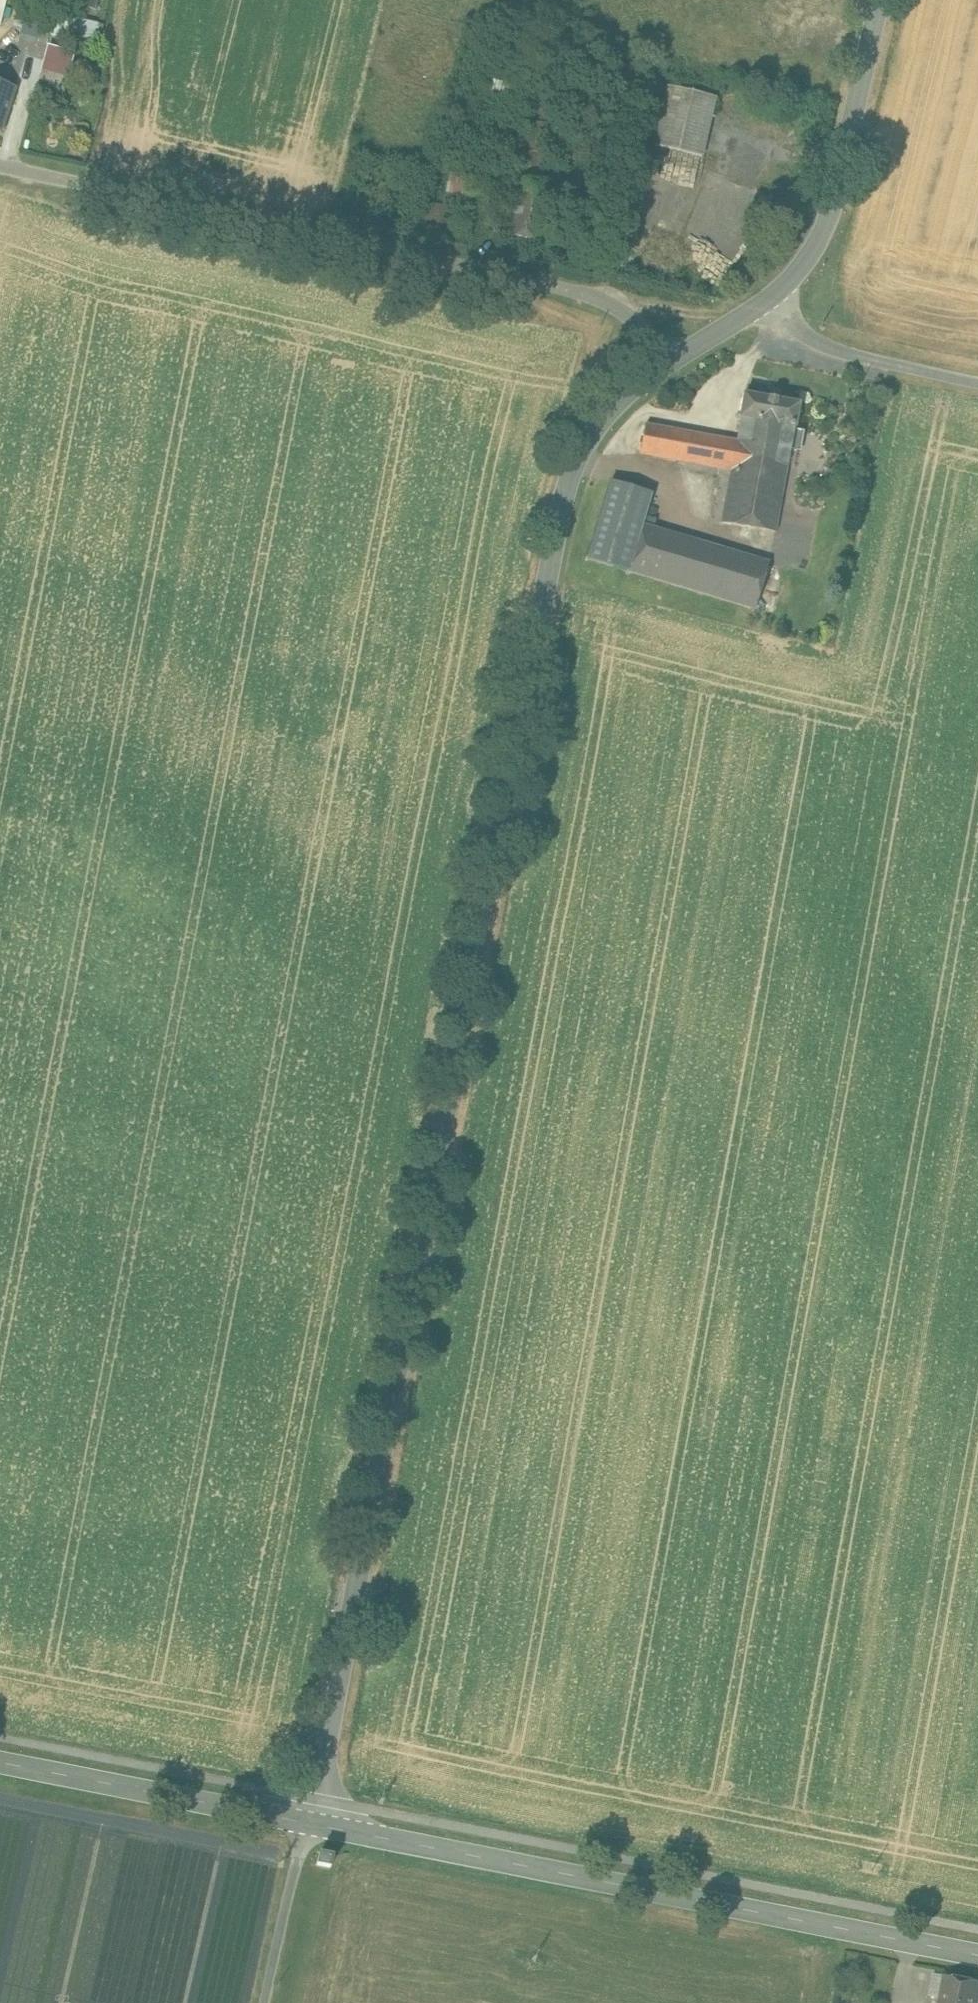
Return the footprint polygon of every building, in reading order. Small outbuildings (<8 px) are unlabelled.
[(77,4),(97,9),(99,0),(78,0),(77,4)] [(69,76),(77,50),(51,43),(43,69),(69,76)] [(0,84),(0,131),(1,131),(15,89),(0,84)] [(715,97),(669,86),(668,88),(648,84),(636,135),(656,139),(655,146),(702,157),(715,97)] [(463,193),(465,170),(447,169),(446,192),(463,193)] [(552,190),(518,182),(506,236),(541,243),(552,190)] [(443,192),(441,205),(463,207),(464,195),(443,192)] [(799,404),(744,395),(740,418),(742,418),(737,441),(733,464),(786,473),(794,428),(795,428),(799,404)] [(737,441),(646,424),(640,454),(732,470),(733,464),(737,441)] [(786,473),(733,464),(732,470),(722,522),(775,532),(786,473)] [(769,563),(642,525),(652,494),(611,481),(588,558),(755,609),(769,563)] [(318,1851),(316,1864),(330,1867),(331,1862),(333,1854),(318,1851)] [(944,1975),(939,2002),(977,2002),(977,1982),(944,1975)]
